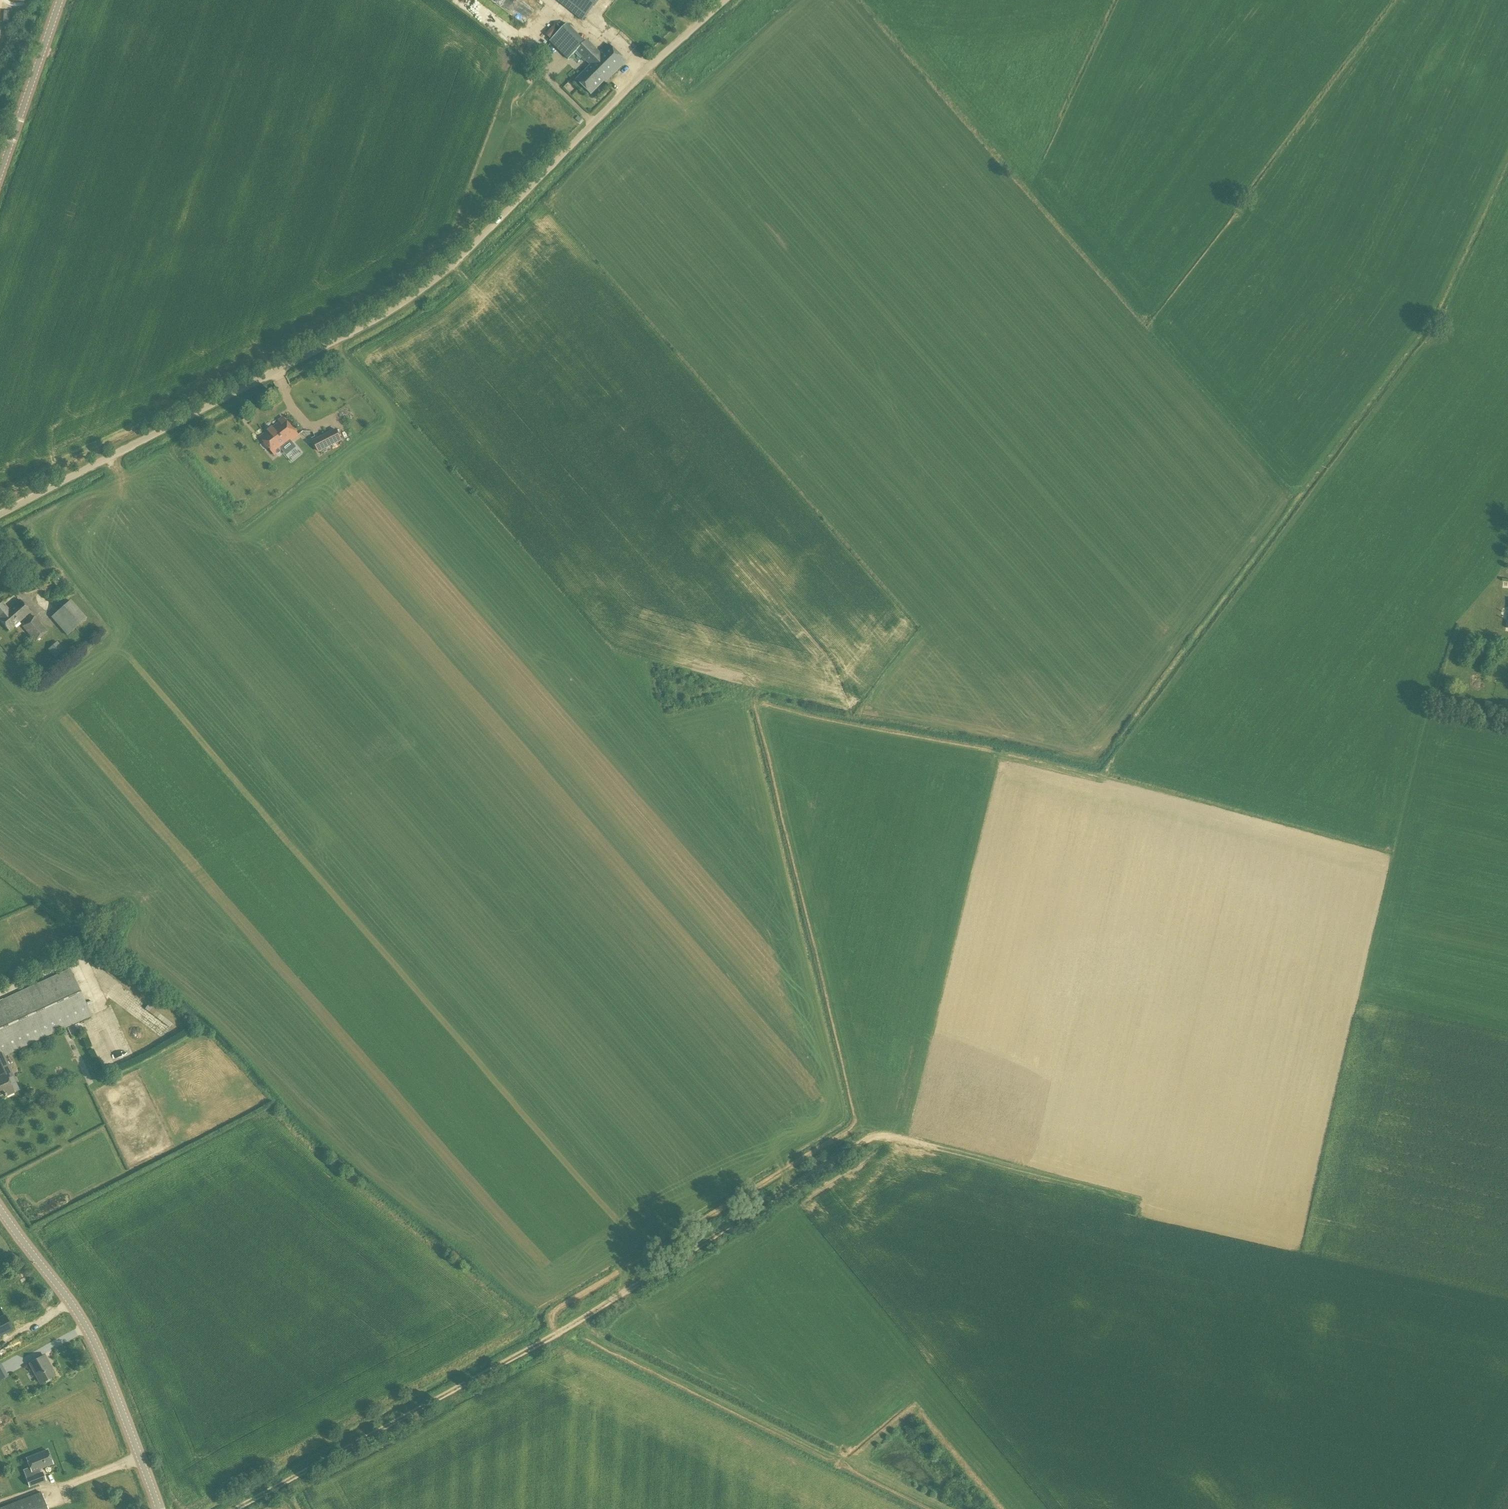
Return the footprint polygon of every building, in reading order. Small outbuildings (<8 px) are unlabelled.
[(600,0),(557,0),(583,21),(600,0)] [(561,29),(555,24),(546,34),(551,39),(561,29)] [(569,59),(577,51),(585,42),(567,24),(550,41),(569,59)] [(585,42),(577,51),(591,65),(586,70),(592,76),(597,71),(595,69),(597,68),(595,66),(598,63),(594,59),(600,53),(587,40),(585,42)] [(592,76),(586,70),(576,80),(591,94),(604,81),(606,83),(626,62),(609,44),(600,53),(594,59),(598,63),(595,66),(597,68),(595,69),(597,71),(592,76)] [(260,411),(253,414),(256,419),(262,416),(260,411)] [(292,446),(290,444),(299,436),(283,417),(279,420),(280,422),(260,438),(274,456),(283,449),(286,451),(292,446)] [(336,429),(313,441),(319,453),(342,441),(336,429)] [(67,589),(77,585),(74,580),(65,585),(67,589)] [(31,612),(20,600),(9,610),(2,603),(0,604),(0,621),(9,631),(31,612)] [(67,636),(86,619),(70,600),(51,617),(67,636)] [(47,631),(35,616),(22,627),(35,642),(47,631)] [(48,649),(55,658),(65,650),(57,641),(48,649)] [(1485,701),(1483,711),(1490,713),(1492,703),(1485,701)] [(7,1078),(12,1075),(3,1055),(91,1016),(69,969),(0,1001),(0,1096),(5,1094),(6,1096),(13,1092),(7,1078)] [(0,1320),(0,1337),(13,1331),(5,1317),(0,1320)] [(41,1383),(53,1376),(47,1365),(49,1364),(44,1356),(30,1363),(41,1383)] [(52,1464),(47,1451),(26,1459),(30,1468),(23,1471),(29,1487),(46,1480),(41,1468),(52,1464)] [(0,1508),(48,1508),(41,1493),(0,1508)]
